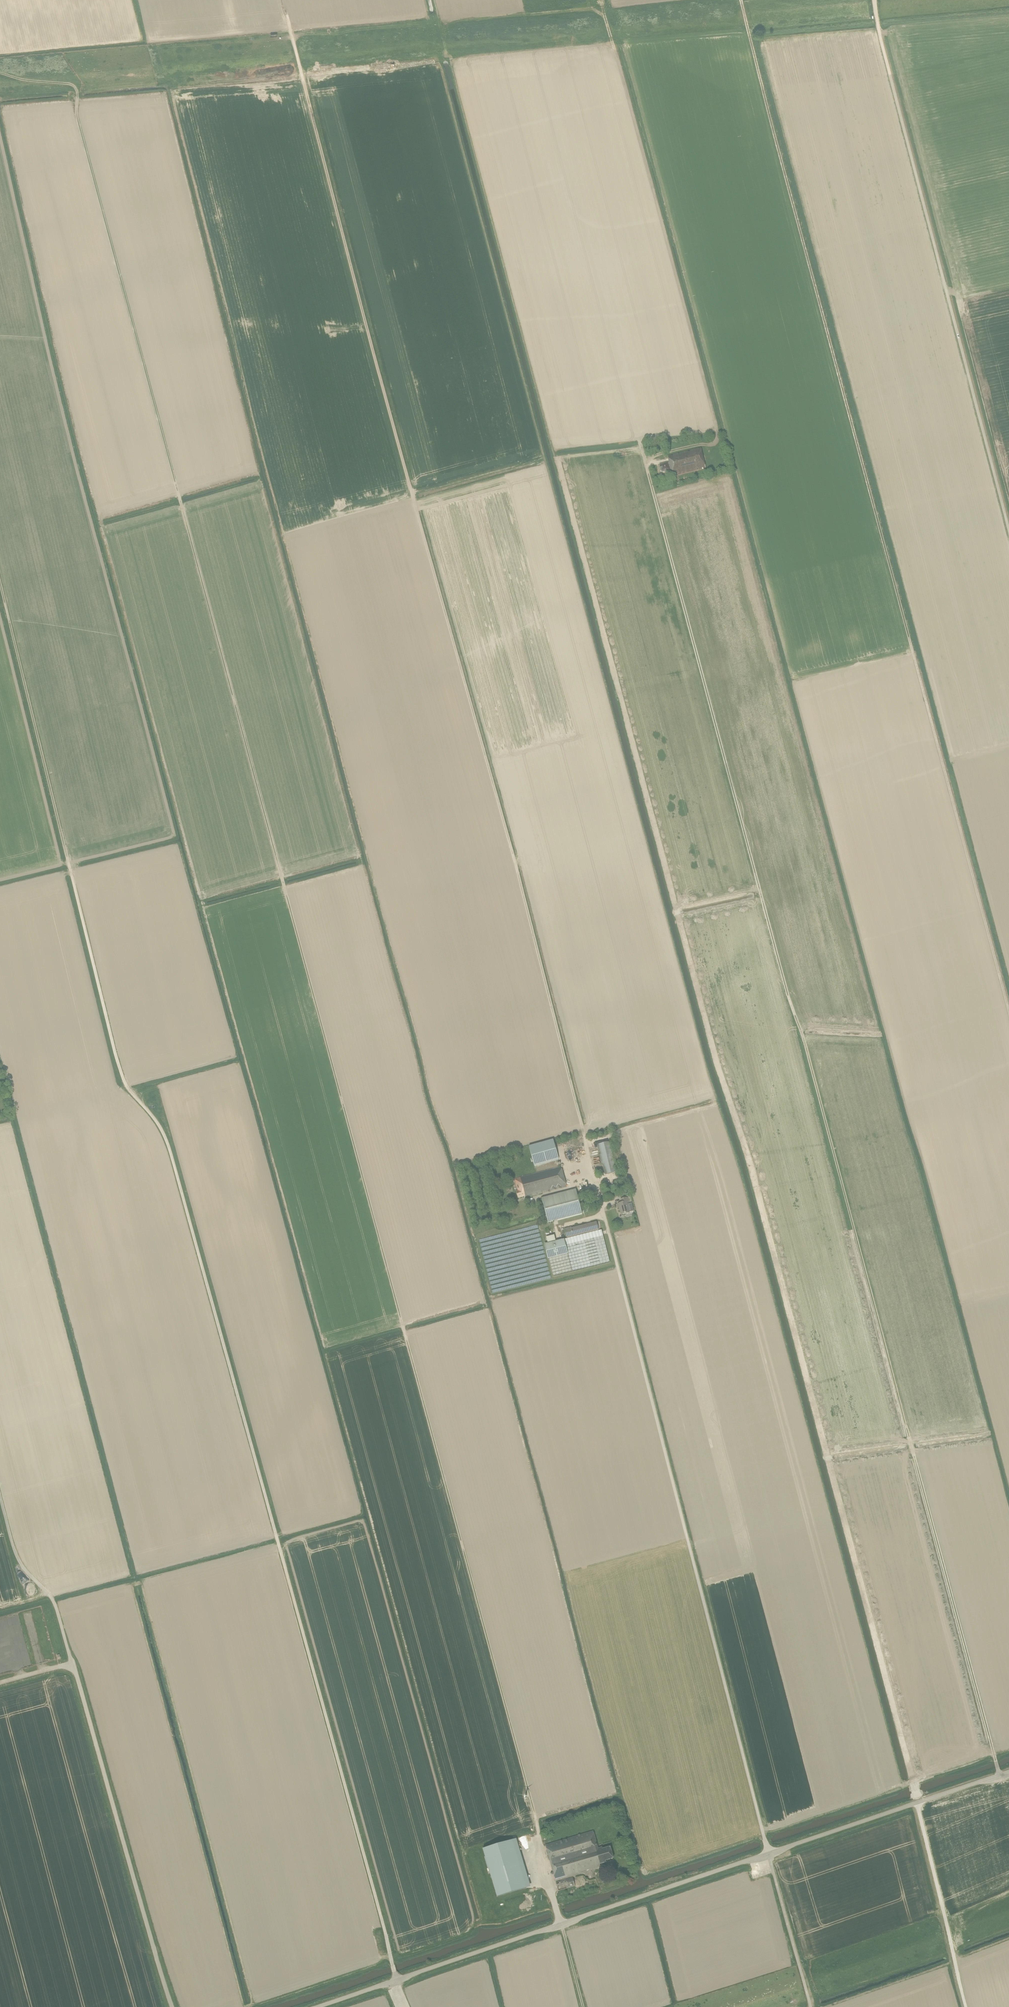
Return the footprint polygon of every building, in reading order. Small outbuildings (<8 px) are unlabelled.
[(666,472),(671,471),(672,474),(672,477),(706,468),(705,466),(702,450),(701,450),(701,447),(668,455),(668,463),(659,465),(660,468),(662,474),(662,473),(666,473),(666,472)] [(612,1137),(596,1141),(607,1185),(623,1181),(612,1137)] [(529,1146),(534,1166),(558,1159),(553,1139),(529,1146)] [(567,1187),(561,1167),(515,1179),(518,1191),(516,1191),(518,1198),(525,1196),(525,1197),(567,1187)] [(542,1198),(548,1223),(582,1214),(576,1189),(542,1198)] [(629,1202),(628,1197),(621,1198),(622,1202),(618,1203),(620,1210),(621,1214),(629,1212),(627,1203),(629,1202)] [(568,1254),(555,1257),(560,1275),(610,1262),(602,1230),(567,1238),(564,1239),(568,1254)] [(555,1257),(568,1254),(564,1239),(549,1243),(545,1244),(548,1259),(555,1257)] [(598,1848),(593,1831),(545,1844),(556,1879),(601,1865),(600,1863),(607,1862),(606,1860),(614,1858),(610,1846),(602,1848),(602,1847),(598,1848)] [(526,1888),(512,1840),(483,1848),(497,1896),(526,1888)] [(557,1884),(559,1887),(563,1885),(564,1888),(570,1884),(571,1886),(573,1885),(573,1884),(575,1883),(571,1876),(557,1884)]
